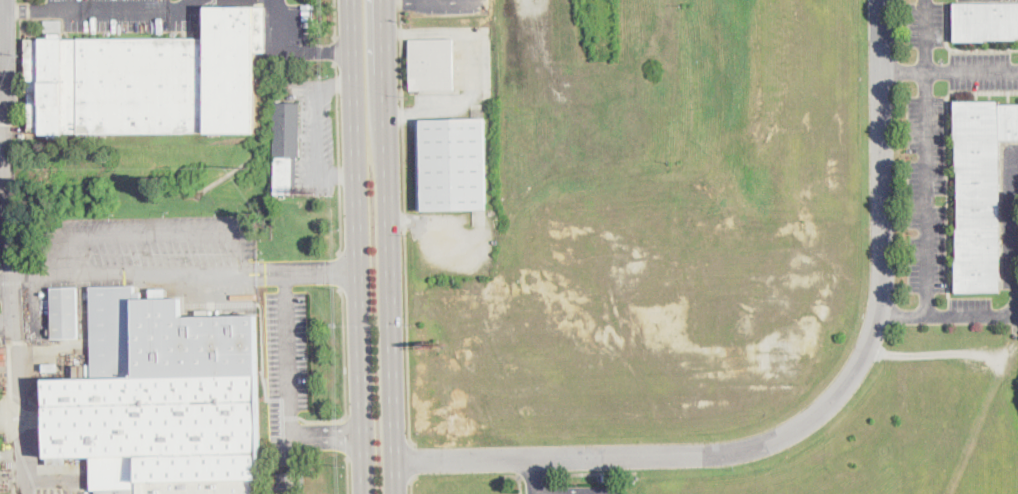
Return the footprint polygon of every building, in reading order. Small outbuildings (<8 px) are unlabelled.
[(247,8),(247,0),(254,0),(254,7),(266,7),(266,52),(256,52),(256,63),(256,73),(256,133),(81,134),(63,134),(63,140),(51,140),(51,132),(29,132),(29,102),(29,94),(26,94),(26,39),(45,39),(45,24),(45,21),(62,21),(62,39),(101,39),(192,39),(208,38),(208,8),(247,8)] [(955,3),(1017,3),(1017,40),(988,40),(988,42),(955,42),(955,3)] [(417,91),(411,91),(411,40),(453,39),(454,90),(417,91)] [(1000,105),(1017,105),(1017,140),(1001,140),(1002,293),(957,293),(956,261),(958,261),(958,229),(959,229),(959,172),(957,172),(957,140),(955,140),(955,102),(1000,101),(1000,105)] [(301,103),(300,158),(297,158),(297,194),(276,194),(276,158),(274,157),(275,102),(301,103)] [(473,210),(419,211),(417,120),(484,118),(486,210),(473,210)] [(259,375),(262,493),(98,493),(98,490),(107,490),(106,457),(67,458),(67,465),(48,466),(46,380),(75,379),(74,366),(86,366),(86,379),(93,379),(91,288),(135,287),(135,298),(137,377),(259,375)] [(55,339),(53,339),(51,288),(77,287),(79,338),(55,339)] [(135,298),(183,296),(182,316),(256,314),(259,375),(137,377),(135,298)] [(59,370),(44,370),(44,363),(59,362),(59,370)]
